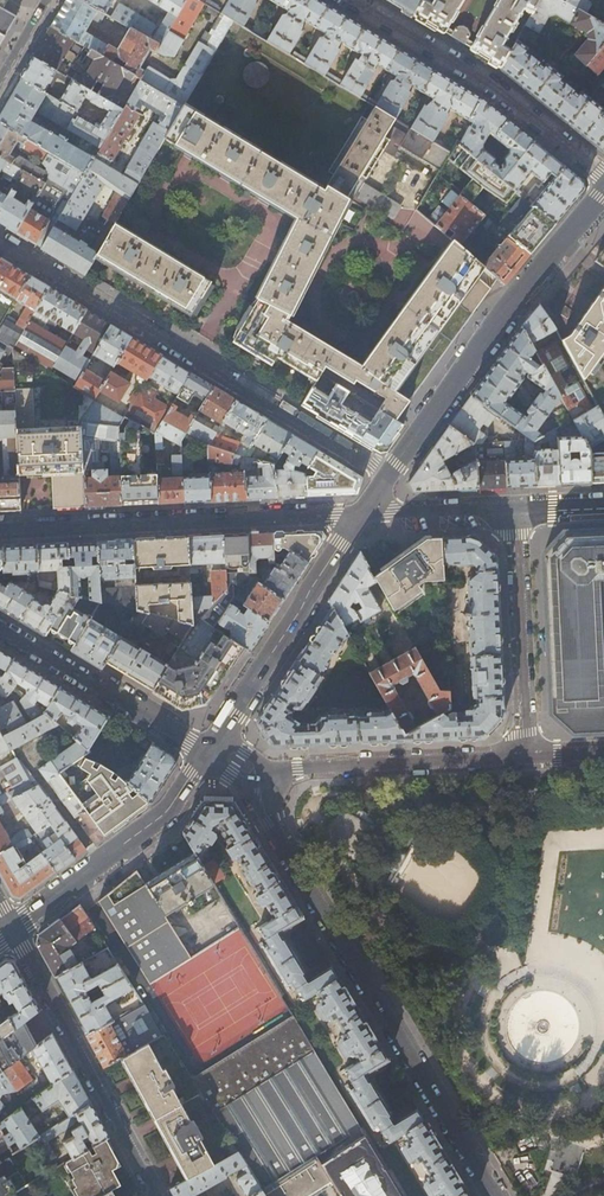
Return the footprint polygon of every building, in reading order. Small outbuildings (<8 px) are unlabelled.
[(205,32),(175,81),(168,81),(148,68),(145,72),(139,68),(149,50),(155,53),(157,53),(164,56),(172,57),(172,56),(204,3),(199,0),(186,0),(160,45),(130,29),(117,51),(108,46),(107,46),(104,45),(84,33),(92,19),(100,23),(105,14),(81,0),(67,0),(61,9),(51,26),(140,80),(183,105),(185,104),(229,28),(233,20),(221,13),(219,12),(208,5),(205,10),(218,19),(209,33),(205,31),(205,32)] [(105,14),(113,0),(81,0),(105,14)] [(153,24),(118,5),(111,17),(130,29),(160,45),(186,0),(148,0),(168,12),(154,38),(150,36),(155,28),(153,24)] [(219,6),(210,0),(208,0),(207,1),(206,4),(208,5),(219,12),(221,9),(219,7),(219,6)] [(221,13),(233,20),(240,25),(243,26),(256,4),(255,3),(255,0),(229,0),(221,13)] [(288,12),(287,15),(283,15),(282,17),(269,38),(264,35),(264,33),(254,27),(251,31),(288,53),(301,32),(300,30),(301,24),(303,20),(315,27),(328,7),(317,0),(270,0),(269,0),(288,12)] [(413,15),(422,0),(387,0),(413,15)] [(431,2),(427,0),(422,0),(413,15),(426,23),(441,33),(443,33),(445,32),(457,39),(471,47),(470,49),(471,51),(486,60),(500,68),(511,49),(503,43),(509,33),(513,32),(515,28),(517,24),(517,20),(523,8),(532,13),(540,0),(497,0),(473,42),(468,39),(469,35),(468,31),(467,29),(463,26),(455,27),(453,30),(448,26),(463,0),(432,0),(431,2)] [(532,13),(519,37),(521,38),(524,40),(531,28),(539,32),(549,15),(556,14),(587,32),(588,40),(575,55),(586,65),(587,65),(603,45),(603,36),(602,34),(603,30),(603,24),(585,14),(565,2),(561,0),(540,0),(532,13)] [(565,2),(585,14),(591,5),(586,2),(587,0),(566,0),(565,2)] [(15,17),(0,7),(0,34),(4,36),(10,26),(15,17)] [(331,79),(334,76),(325,71),(337,50),(335,48),(338,43),(342,43),(342,45),(350,49),(363,28),(344,16),(328,7),(315,27),(324,34),(325,34),(324,37),(319,39),(306,60),(298,55),(296,58),(331,79)] [(240,25),(233,20),(229,28),(236,33),(240,25)] [(112,96),(124,77),(137,85),(140,80),(51,26),(42,42),(33,57),(71,80),(91,92),(97,82),(102,85),(97,95),(122,110),(124,106),(125,104),(112,96)] [(367,101),(370,97),(362,92),(362,91),(375,71),(374,67),(376,64),(377,64),(386,69),(399,49),(380,38),(363,28),(350,49),(355,53),(360,52),(361,55),(359,60),(358,61),(355,59),(341,81),(334,76),(331,79),(367,101)] [(537,62),(536,62),(525,51),(527,48),(517,40),(511,49),(500,68),(535,97),(569,124),(589,99),(581,92),(578,95),(573,90),(571,90),(559,80),(562,77),(546,64),(543,66),(537,62)] [(587,65),(597,75),(603,67),(603,45),(587,65)] [(386,69),(396,76),(392,80),(389,81),(377,101),(370,97),(367,101),(374,106),(394,118),(410,92),(408,90),(411,85),(415,85),(416,88),(422,91),(434,71),(417,60),(399,49),(386,69)] [(44,93),(56,71),(33,57),(27,68),(20,79),(44,93)] [(468,120),(480,99),(456,84),(434,71),(422,91),(432,98),(426,106),(423,105),(410,127),(450,152),(453,148),(440,140),(439,141),(434,138),(448,115),(446,111),(449,108),(468,120)] [(0,114),(0,123),(28,140),(84,173),(92,160),(109,131),(100,126),(95,123),(59,102),(44,93),(20,79),(10,98),(0,114)] [(109,131),(122,110),(97,95),(91,92),(71,80),(59,102),(95,123),(96,120),(86,114),(86,113),(83,111),(82,110),(81,111),(77,109),(84,98),(90,101),(89,102),(100,109),(101,110),(102,108),(108,112),(100,126),(109,131)] [(168,132),(183,105),(140,80),(137,85),(125,104),(124,106),(135,112),(137,108),(135,107),(139,98),(167,115),(163,123),(160,122),(157,126),(168,132)] [(497,113),(480,99),(468,120),(473,122),(471,125),(468,127),(461,141),(458,140),(456,143),(476,159),(484,149),(493,137),(506,120),(497,113)] [(603,110),(589,99),(569,124),(589,140),(603,152),(603,115),(602,114),(603,110)] [(333,174),(323,189),(185,104),(168,132),(154,156),(173,167),(184,149),(295,219),(255,298),(254,299),(257,301),(253,308),(250,306),(236,330),(238,332),(232,342),(271,366),(276,358),(316,380),(325,366),(353,383),(355,379),(386,398),(378,410),(394,420),(404,407),(427,375),(453,340),(487,293),(498,278),(483,265),(470,255),(466,251),(459,245),(453,239),(362,364),(361,365),(360,365),(284,321),(284,320),(286,315),(289,316),(348,199),(351,200),(356,194),(387,213),(393,204),(393,203),(361,184),(382,150),(392,156),(399,145),(439,170),(447,157),(450,152),(410,127),(407,126),(403,123),(397,120),(394,118),(374,106),(366,119),(361,116),(360,117),(328,170),(333,174)] [(135,112),(124,106),(122,110),(109,131),(92,160),(107,169),(139,115),(135,112)] [(534,142),(506,120),(493,137),(498,141),(495,144),(498,146),(501,143),(509,149),(508,153),(503,158),(503,162),(501,165),(501,168),(498,169),(498,165),(495,162),(495,158),(484,149),(476,159),(503,181),(534,142)] [(44,184),(47,179),(66,191),(49,222),(36,244),(38,246),(41,247),(57,219),(84,173),(28,140),(0,123),(0,158),(22,171),(44,184)] [(157,126),(153,124),(122,178),(136,186),(154,156),(168,132),(157,126)] [(548,153),(534,142),(503,181),(519,195),(521,192),(518,188),(531,172),(543,181),(548,175),(550,172),(555,177),(564,166),(548,153)] [(511,210),(522,197),(519,195),(503,181),(476,159),(456,143),(453,148),(450,152),(447,157),(511,210)] [(16,180),(22,171),(0,158),(0,171),(16,180)] [(107,169),(92,160),(57,219),(64,224),(76,229),(102,185),(99,182),(107,169)] [(548,175),(552,179),(534,202),(529,198),(527,201),(555,224),(574,201),(583,189),(582,180),(571,172),(564,166),(555,177),(550,172),(548,175)] [(118,191),(122,178),(107,169),(99,182),(102,185),(117,193),(118,191)] [(4,225),(16,232),(29,210),(44,184),(22,171),(16,180),(5,197),(0,207),(0,223),(4,225)] [(122,178),(118,191),(117,193),(103,217),(109,221),(103,231),(108,234),(115,224),(136,186),(122,178)] [(459,245),(483,215),(451,189),(441,201),(449,208),(446,212),(439,206),(428,219),(444,232),(448,228),(452,231),(454,233),(451,237),(453,239),(459,245)] [(164,201),(171,205),(175,198),(168,193),(164,201)] [(539,242),(555,224),(527,201),(522,197),(511,210),(522,219),(509,235),(530,254),(539,242)] [(36,244),(49,222),(29,210),(16,232),(26,238),(36,244)] [(64,224),(57,219),(41,247),(59,258),(65,262),(84,274),(95,257),(108,234),(103,231),(91,250),(87,247),(89,244),(85,241),(83,240),(81,243),(61,231),(60,231),(64,224)] [(519,266),(530,254),(509,235),(489,219),(484,226),(487,229),(485,232),(495,240),(490,246),(495,250),(492,255),(489,253),(487,255),(489,257),(483,265),(498,278),(505,284),(519,266)] [(94,235),(97,229),(86,222),(83,228),(94,235)] [(211,283),(115,224),(108,234),(95,257),(191,316),(193,313),(196,314),(212,287),(210,286),(211,283)] [(594,261),(603,268),(603,248),(594,261)] [(30,276),(7,263),(0,258),(0,325),(30,276)] [(30,276),(0,325),(0,341),(12,348),(48,287),(39,282),(30,276)] [(603,351),(603,349),(603,286),(600,292),(592,287),(587,294),(594,299),(568,337),(561,340),(597,406),(603,418),(603,352),(603,351)] [(50,371),(87,311),(67,299),(48,287),(12,348),(50,371)] [(551,322),(538,304),(528,316),(521,326),(533,347),(535,346),(533,341),(549,333),(551,336),(557,332),(551,322)] [(566,319),(571,311),(563,306),(558,313),(566,319)] [(86,366),(89,360),(79,354),(82,351),(83,352),(89,343),(93,345),(89,352),(93,354),(110,325),(98,318),(87,311),(50,371),(74,386),(85,369),(86,366)] [(112,369),(131,338),(120,331),(110,325),(93,354),(107,363),(102,371),(108,375),(110,372),(112,369)] [(531,362),(537,354),(533,347),(521,326),(506,346),(494,362),(505,372),(503,376),(517,387),(523,379),(522,377),(525,373),(529,376),(528,379),(544,391),(544,392),(542,396),(539,393),(533,403),(531,398),(524,389),(521,392),(531,407),(545,417),(560,397),(543,365),(539,368),(531,362)] [(145,383),(161,356),(145,346),(131,338),(112,369),(120,374),(124,366),(139,375),(137,378),(145,383)] [(12,348),(0,341),(0,358),(4,351),(9,354),(12,348)] [(589,448),(603,440),(603,418),(597,406),(591,409),(555,344),(554,345),(552,342),(550,343),(551,346),(537,354),(543,365),(560,397),(573,420),(579,431),(582,437),(589,448)] [(80,421),(93,400),(94,399),(74,386),(50,371),(12,348),(13,368),(15,424),(18,475),(31,474),(51,473),(53,509),(68,508),(84,507),(83,472),(80,421)] [(169,401),(165,406),(152,398),(156,389),(153,387),(150,390),(143,386),(141,389),(127,412),(124,417),(131,421),(143,427),(154,434),(162,420),(190,373),(175,364),(161,356),(149,378),(174,393),(170,400),(170,401),(169,401)] [(95,358),(92,357),(89,360),(86,366),(89,368),(95,358)] [(508,399),(517,387),(503,376),(505,372),(494,362),(482,379),(470,395),(496,414),(526,435),(534,441),(543,435),(536,429),(545,417),(531,407),(521,392),(518,396),(522,405),(523,406),(529,408),(526,412),(528,414),(526,418),(504,402),(503,401),(506,399),(508,399)] [(20,510),(18,475),(15,424),(13,368),(2,369),(0,373),(0,511),(20,510)] [(99,391),(105,381),(85,369),(74,386),(94,399),(99,391)] [(129,383),(110,372),(108,375),(105,381),(99,391),(118,402),(129,383)] [(193,410),(188,419),(174,410),(180,400),(187,404),(188,402),(191,404),(193,400),(191,398),(193,396),(204,402),(213,387),(201,380),(190,373),(162,420),(185,433),(187,430),(193,419),(196,416),(197,412),(193,410)] [(393,438),(402,425),(394,420),(378,410),(351,394),(346,402),(356,408),(360,406),(362,408),(363,409),(374,416),(375,417),(371,424),(366,420),(364,420),(346,409),(346,407),(344,406),(343,407),(341,406),(340,405),(348,392),(336,385),(328,397),(312,387),(301,405),(323,418),(366,444),(376,451),(385,449),(393,438)] [(223,421),(236,401),(224,394),(213,387),(204,402),(199,410),(211,418),(210,420),(211,421),(213,422),(214,419),(221,424),(223,421)] [(487,427),(496,414),(470,395),(460,410),(449,425),(476,443),(483,443),(487,437),(479,431),(483,425),(487,427)] [(124,410),(119,417),(93,400),(80,421),(118,426),(124,417),(127,412),(124,410)] [(239,431),(247,436),(239,449),(236,447),(239,443),(219,436),(221,432),(223,433),(225,430),(220,427),(216,432),(209,443),(208,445),(243,457),(246,453),(250,447),(252,442),(267,419),(250,410),(236,401),(223,421),(236,429),(235,432),(235,433),(237,434),(239,431)] [(132,472),(131,421),(124,417),(118,426),(121,505),(139,504),(158,503),(154,434),(143,427),(145,479),(124,481),(123,469),(127,469),(128,472),(132,472)] [(209,443),(216,432),(201,424),(193,419),(187,430),(209,443)] [(281,451),(292,435),(279,427),(267,419),(252,442),(273,456),(273,457),(270,463),(273,464),(281,451)] [(185,433),(162,420),(154,434),(158,503),(171,502),(183,502),(181,455),(172,456),(173,473),(175,475),(175,478),(161,479),(161,478),(160,465),(163,464),(162,442),(161,441),(161,436),(181,446),(181,441),(185,433)] [(574,434),(579,431),(573,420),(565,424),(568,429),(571,427),(574,434)] [(83,472),(84,507),(109,506),(121,505),(118,426),(80,421),(83,472)] [(423,461),(408,483),(413,492),(478,488),(476,443),(449,425),(442,435),(423,461)] [(556,429),(543,435),(534,441),(536,485),(546,485),(560,485),(557,438),(556,429)] [(305,470),(318,450),(307,444),(305,443),(292,435),(281,451),(273,464),(276,497),(291,497),(305,496),(304,474),(292,472),(293,466),(293,465),(297,466),(300,463),(303,465),(301,468),(305,470)] [(522,445),(522,441),(504,442),(504,446),(505,461),(507,487),(519,486),(536,485),(534,441),(526,435),(525,441),(524,441),(525,460),(516,461),(515,460),(515,446),(522,445)] [(557,438),(560,485),(575,484),(591,483),(589,448),(582,437),(557,438)] [(589,448),(591,483),(601,482),(603,482),(603,440),(589,448)] [(507,487),(505,461),(486,461),(485,460),(485,448),(488,449),(488,454),(501,453),(501,447),(504,446),(504,442),(483,443),(476,443),(478,488),(494,488),(507,487)] [(219,471),(219,468),(213,466),(213,460),(231,465),(232,460),(233,460),(237,461),(241,463),(241,470),(244,470),(243,457),(208,445),(207,448),(208,476),(210,501),(227,500),(245,499),(244,479),(244,473),(225,474),(224,471),(219,471)] [(192,470),(191,446),(181,446),(181,455),(183,502),(196,501),(210,501),(208,476),(186,477),(185,470),(192,470)] [(339,463),(318,450),(305,470),(304,472),(304,474),(305,496),(353,494),(356,489),(360,484),(359,475),(339,463)] [(244,479),(245,499),(261,498),(276,497),(273,464),(270,463),(254,458),(254,467),(259,467),(259,479),(244,479)] [(543,554),(550,713),(572,733),(603,732),(603,676),(599,583),(603,583),(603,530),(562,532),(543,554)] [(321,543),(314,531),(291,532),(273,533),(273,551),(289,551),(308,563),(321,543)] [(322,531),(314,531),(321,543),(325,538),(322,531)] [(273,551),(273,533),(260,534),(247,534),(249,577),(253,580),(257,582),(284,599),(295,583),(308,563),(289,551),(280,565),(275,563),(271,569),(268,568),(260,580),(256,577),(255,561),(258,558),(267,557),(268,563),(273,563),(273,551)] [(249,577),(247,534),(235,535),(223,536),(225,589),(199,618),(213,627),(216,622),(217,622),(234,597),(233,587),(241,582),(245,580),(249,577)] [(225,589),(223,536),(204,537),(187,537),(189,573),(197,573),(197,563),(210,563),(212,596),(191,597),(193,625),(199,618),(225,589)] [(341,623),(332,607),(312,638),(278,689),(256,722),(264,736),(271,747),(312,745),(342,744),(370,743),(415,741),(457,739),(483,737),(503,715),(501,679),(498,615),(496,559),(493,554),(474,536),(457,537),(441,538),(442,565),(469,564),(471,562),(476,567),(475,571),(474,571),(473,573),(467,578),(467,586),(471,586),(472,587),(472,602),(468,603),(469,628),(474,628),(475,644),(470,644),(471,668),(476,668),(477,684),(472,685),(472,698),(476,698),(476,707),(473,712),(454,712),(454,720),(446,720),(446,717),(440,712),(436,714),(414,726),(403,733),(388,707),(382,711),(384,715),(382,716),(369,716),(369,713),(357,714),(357,713),(344,713),(344,717),(343,717),(329,718),(329,716),(325,716),(319,717),(318,718),(316,718),(303,718),(303,724),(299,724),(297,729),(295,729),(288,723),(288,722),(295,711),(302,711),(307,703),(303,700),(312,686),(316,689),(324,678),(321,675),(329,662),(327,659),(332,652),(335,654),(342,643),(348,636),(341,623)] [(189,573),(187,537),(132,540),(134,567),(137,567),(137,566),(149,565),(149,569),(171,568),(174,568),(174,564),(184,564),(185,577),(189,577),(189,573)] [(432,539),(425,539),(373,575),(375,579),(413,645),(428,672),(446,660),(442,565),(441,538),(432,539)] [(134,567),(132,540),(118,541),(97,542),(99,580),(134,578),(134,567)] [(99,580),(97,542),(82,543),(68,543),(70,594),(79,596),(81,596),(80,578),(80,575),(83,577),(84,579),(88,579),(89,599),(100,601),(99,586),(99,580)] [(70,594),(68,543),(51,544),(36,545),(38,571),(57,570),(58,591),(70,594)] [(38,571),(36,545),(19,546),(3,547),(3,568),(4,570),(4,572),(12,571),(13,574),(27,573),(27,576),(29,577),(38,578),(38,571)] [(363,621),(369,618),(367,615),(368,614),(379,608),(366,584),(375,579),(373,575),(359,551),(342,578),(328,600),(332,607),(341,623),(355,615),(358,619),(361,618),(363,621)] [(277,611),(284,599),(257,582),(245,601),(237,595),(244,584),(241,582),(233,587),(234,597),(237,600),(248,608),(269,622),(277,611)] [(8,583),(6,587),(0,584),(0,608),(4,610),(20,620),(32,598),(33,596),(11,583),(8,583)] [(191,597),(190,583),(135,585),(135,587),(137,611),(148,613),(148,604),(167,603),(167,600),(176,600),(178,621),(193,625),(191,597)] [(137,611),(135,587),(103,589),(103,586),(99,586),(100,601),(137,611)] [(45,604),(43,606),(32,598),(20,620),(32,627),(45,635),(50,628),(70,594),(58,591),(57,591),(48,605),(47,604),(45,604)] [(72,608),(79,596),(70,594),(50,628),(62,635),(75,643),(90,619),(91,616),(88,615),(87,615),(85,614),(82,614),(72,608)] [(242,610),(241,611),(233,605),(237,600),(234,597),(217,622),(226,628),(229,628),(231,633),(229,637),(242,646),(250,651),(259,636),(269,622),(248,608),(245,612),(242,610)] [(184,639),(193,625),(178,621),(148,613),(137,611),(130,621),(139,627),(142,624),(163,636),(167,630),(184,639)] [(213,627),(199,618),(193,625),(184,639),(181,645),(173,656),(167,666),(152,689),(168,699),(182,708),(194,705),(205,702),(213,690),(231,662),(242,646),(229,637),(213,627)] [(71,650),(85,659),(101,668),(106,661),(120,637),(122,634),(119,632),(116,635),(90,619),(75,643),(71,650)] [(152,689),(167,666),(120,637),(106,661),(127,674),(152,689)] [(176,641),(174,644),(171,643),(166,652),(173,656),(181,645),(176,641)] [(428,672),(413,645),(369,671),(388,707),(403,733),(414,726),(410,720),(411,716),(408,711),(405,710),(392,687),(391,683),(396,680),(399,682),(404,680),(406,678),(405,675),(411,671),(426,697),(424,702),(427,707),(432,707),(436,714),(440,712),(448,707),(447,691),(439,690),(437,688),(428,672)] [(14,658),(0,649),(0,666),(6,670),(14,658)] [(48,705),(60,686),(39,673),(14,658),(6,670),(3,677),(13,685),(16,681),(24,685),(26,692),(24,695),(26,697),(33,702),(36,698),(48,705)] [(14,687),(13,685),(3,677),(0,674),(0,692),(6,697),(14,687)] [(85,701),(60,686),(48,705),(44,712),(45,713),(54,721),(62,712),(68,716),(67,721),(70,724),(75,721),(81,724),(74,734),(66,727),(64,729),(78,741),(86,748),(108,715),(85,701)] [(31,720),(45,713),(44,712),(33,702),(26,697),(20,703),(31,720)] [(3,736),(26,724),(12,700),(0,706),(0,730),(3,736)] [(54,721),(45,713),(31,720),(26,724),(3,736),(10,748),(11,749),(52,727),(65,736),(69,734),(64,729),(54,721)] [(3,736),(0,738),(0,753),(10,748),(3,736)] [(86,748),(78,741),(39,769),(76,819),(76,820),(77,819),(95,843),(105,835),(72,790),(62,779),(59,774),(63,771),(75,763),(83,757),(89,751),(86,748)] [(166,749),(153,742),(134,771),(130,769),(127,771),(120,766),(115,772),(118,775),(150,802),(151,801),(165,780),(176,763),(174,754),(166,749)] [(100,764),(96,769),(91,766),(94,761),(83,757),(75,763),(90,773),(85,780),(72,790),(105,835),(126,820),(150,802),(118,775),(114,781),(109,778),(112,772),(100,764)] [(15,759),(0,767),(0,774),(2,773),(10,786),(6,789),(8,792),(28,781),(17,761),(15,759)] [(74,858),(86,849),(19,759),(17,761),(28,781),(32,788),(25,792),(49,825),(74,858)] [(49,825),(25,792),(32,788),(28,781),(8,792),(6,793),(3,795),(0,796),(0,805),(12,799),(36,832),(49,825)] [(199,860),(215,835),(214,832),(216,829),(219,828),(221,831),(220,832),(229,847),(226,848),(231,857),(234,856),(243,870),(241,871),(249,886),(251,885),(257,894),(254,896),(259,905),(263,904),(271,918),(257,927),(267,944),(262,948),(285,986),(290,983),(300,999),(313,992),(318,999),(316,1000),(329,1021),(327,1025),(333,1035),(337,1035),(350,1056),(353,1055),(357,1062),(344,1070),(353,1086),(347,1089),(371,1129),(377,1125),(386,1141),(400,1133),(404,1140),(402,1142),(415,1163),(413,1167),(419,1177),(424,1178),(435,1195),(470,1195),(444,1152),(416,1107),(392,1121),(389,1115),(391,1114),(386,1106),(375,1087),(370,1079),(368,1080),(364,1074),(388,1060),(360,1014),(330,965),(306,979),(303,973),(304,972),(299,965),(287,944),(283,938),(282,939),(279,932),(302,918),(284,888),(253,837),(233,803),(203,802),(192,818),(183,833),(194,852),(199,860)] [(29,837),(31,835),(30,833),(23,833),(18,834),(9,841),(2,827),(4,825),(3,822),(0,823),(0,853),(29,837)] [(64,866),(74,858),(49,825),(36,832),(33,834),(31,835),(29,837),(31,840),(38,835),(40,836),(47,847),(40,853),(55,872),(64,866)] [(40,853),(19,868),(16,864),(20,860),(14,850),(31,841),(31,840),(29,837),(0,853),(0,875),(12,897),(19,899),(55,872),(40,853)] [(406,847),(397,843),(391,843),(384,846),(381,849),(379,854),(379,859),(380,863),(383,867),(392,873),(387,883),(394,887),(397,879),(395,878),(395,876),(411,847),(414,849),(415,847),(415,848),(419,842),(411,837),(406,847)] [(202,866),(199,860),(194,852),(145,883),(165,914),(173,909),(174,912),(193,900),(191,897),(213,883),(209,876),(202,866)] [(209,861),(202,866),(209,876),(215,872),(209,861)] [(174,929),(165,914),(145,883),(113,904),(107,894),(96,902),(149,984),(191,959),(179,937),(174,929)] [(44,957),(55,977),(83,962),(82,959),(77,961),(69,947),(95,929),(84,912),(79,904),(72,910),(39,934),(37,944),(44,957)] [(174,929),(179,937),(189,930),(187,928),(177,927),(174,929)] [(91,951),(93,956),(107,948),(104,943),(91,951)] [(39,1010),(28,990),(13,962),(5,960),(0,964),(0,993),(2,992),(4,996),(5,998),(7,999),(11,998),(12,999),(18,1011),(8,1017),(14,1028),(22,1023),(39,1010)] [(87,970),(83,962),(55,977),(62,990),(70,1005),(90,997),(94,994),(93,993),(89,995),(87,991),(100,984),(102,989),(126,977),(117,964),(104,972),(101,974),(93,978),(91,978),(89,974),(87,970)] [(133,989),(126,977),(102,989),(105,995),(92,1001),(91,999),(95,997),(94,994),(90,997),(70,1005),(79,1021),(86,1035),(109,1023),(114,1020),(112,1017),(106,1005),(108,1003),(112,1001),(133,989)] [(119,1018),(114,1020),(109,1023),(127,1055),(163,1035),(144,1005),(119,1018)] [(14,1028),(8,1017),(5,1013),(3,1014),(5,1017),(5,1018),(0,1021),(0,1039),(14,1028)] [(22,1023),(14,1028),(0,1039),(0,1068),(2,1071),(18,1060),(27,1053),(35,1046),(29,1035),(22,1023)] [(109,1023),(86,1035),(95,1051),(104,1067),(122,1057),(127,1055),(109,1023)] [(220,1073),(196,1087),(238,1152),(246,1165),(261,1188),(262,1191),(315,1157),(319,1163),(365,1135),(301,1029),(275,1043),(273,1038),(251,1050),(217,1069),(220,1073)] [(52,1084),(71,1069),(62,1052),(52,1034),(35,1046),(27,1053),(29,1057),(35,1053),(46,1073),(46,1074),(43,1075),(46,1081),(49,1079),(52,1084)] [(163,1035),(127,1055),(122,1057),(135,1082),(171,1147),(188,1179),(238,1152),(196,1087),(163,1035)] [(18,1060),(2,1071),(0,1072),(0,1096),(1,1093),(4,1092),(15,1092),(32,1079),(18,1060)] [(80,1085),(71,1069),(52,1084),(45,1088),(39,1094),(34,1098),(42,1109),(58,1099),(70,1116),(74,1114),(75,1113),(90,1103),(80,1085)] [(45,1088),(42,1085),(36,1090),(39,1094),(45,1088)] [(16,1111),(14,1108),(12,1108),(8,1102),(4,1104),(0,1099),(0,1123),(16,1111)] [(100,1122),(90,1103),(75,1113),(81,1124),(79,1126),(80,1129),(74,1133),(74,1134),(63,1141),(73,1158),(105,1138),(108,1137),(100,1122)] [(21,1108),(0,1123),(0,1128),(6,1125),(9,1130),(3,1134),(8,1145),(16,1140),(18,1143),(11,1149),(12,1153),(36,1138),(39,1135),(21,1108)] [(49,1160),(56,1156),(47,1140),(71,1124),(77,1119),(74,1114),(70,1116),(39,1135),(36,1138),(49,1160)] [(8,1145),(3,1134),(0,1129),(0,1151),(8,1145)] [(365,1135),(319,1163),(330,1180),(340,1195),(403,1195),(365,1135)] [(105,1138),(73,1158),(66,1162),(74,1176),(72,1178),(76,1186),(74,1187),(79,1195),(100,1195),(111,1190),(121,1184),(104,1155),(111,1150),(105,1138)] [(246,1165),(238,1152),(188,1179),(170,1188),(174,1195),(192,1195),(226,1177),(226,1175),(240,1168),(246,1165)] [(330,1180),(319,1163),(315,1157),(262,1191),(266,1195),(305,1195),(330,1180)] [(246,1165),(240,1168),(243,1173),(236,1178),(235,1181),(245,1195),(248,1195),(261,1188),(246,1165)] [(29,1185),(20,1171),(8,1179),(0,1183),(0,1195),(10,1195),(29,1185)] [(29,1185),(10,1195),(35,1195),(29,1185)]
